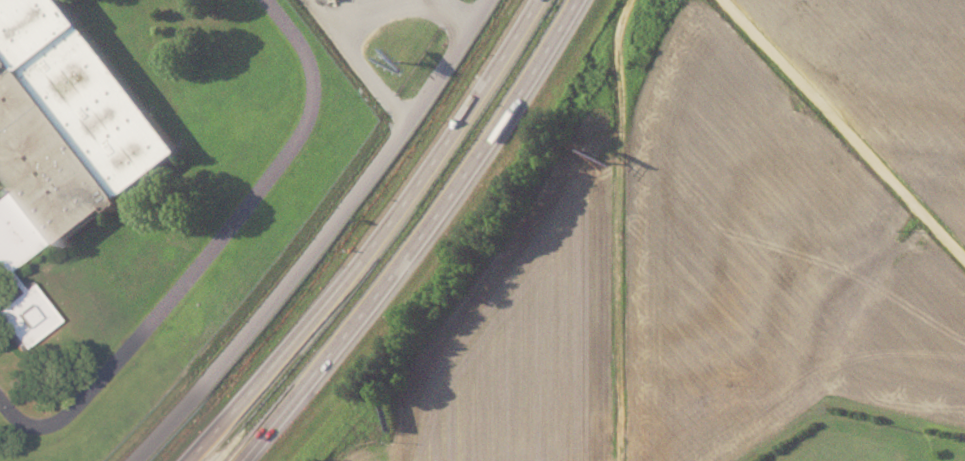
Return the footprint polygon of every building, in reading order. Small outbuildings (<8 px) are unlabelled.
[(63,0),(2,0),(0,2),(0,173),(10,187),(0,194),(0,273),(50,238),(56,246),(117,202),(114,198),(175,155),(63,0)] [(20,350),(57,320),(27,282),(0,304),(0,325),(20,350)]
